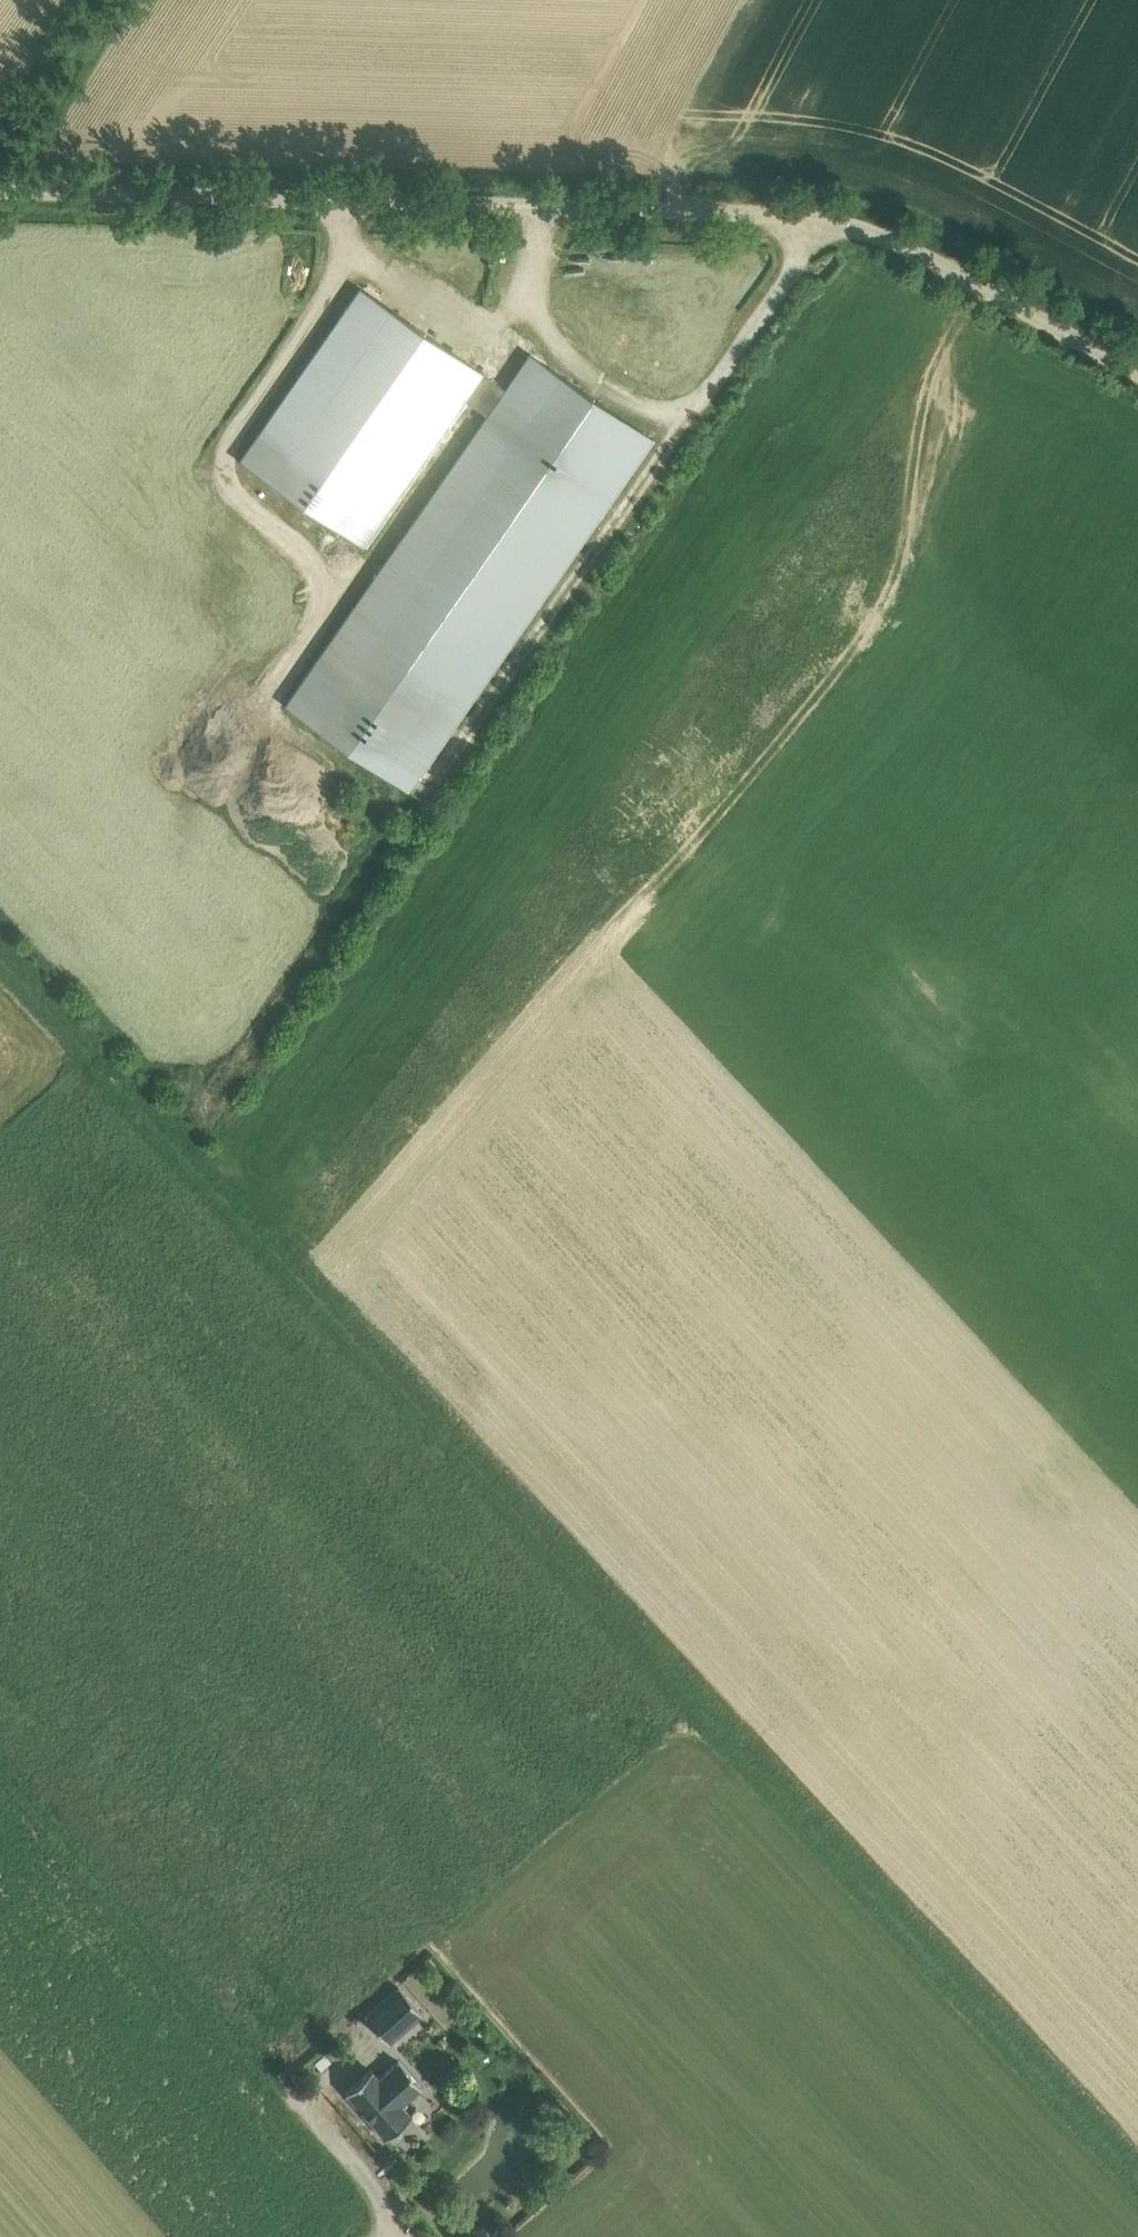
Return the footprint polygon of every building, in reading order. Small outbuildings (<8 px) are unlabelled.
[(352,284),(245,468),(377,544),(469,385),(488,396),(503,371),(352,284)] [(334,738),(412,789),(503,652),(498,644),(502,638),(491,631),(491,612),(497,603),(497,590),(364,592),(332,639),(339,644),(331,650),(346,660),(357,674),(335,674),(333,677),(334,707),(326,707),(317,713),(316,697),(326,697),(333,686),(317,686),(325,680),(310,670),(289,702),(326,727),(334,738)] [(371,2012),(394,2038),(427,2008),(404,1982),(371,2012)] [(345,2092),(384,2138),(411,2114),(401,2103),(421,2086),(398,2060),(379,2076),(372,2069),(345,2092)]
